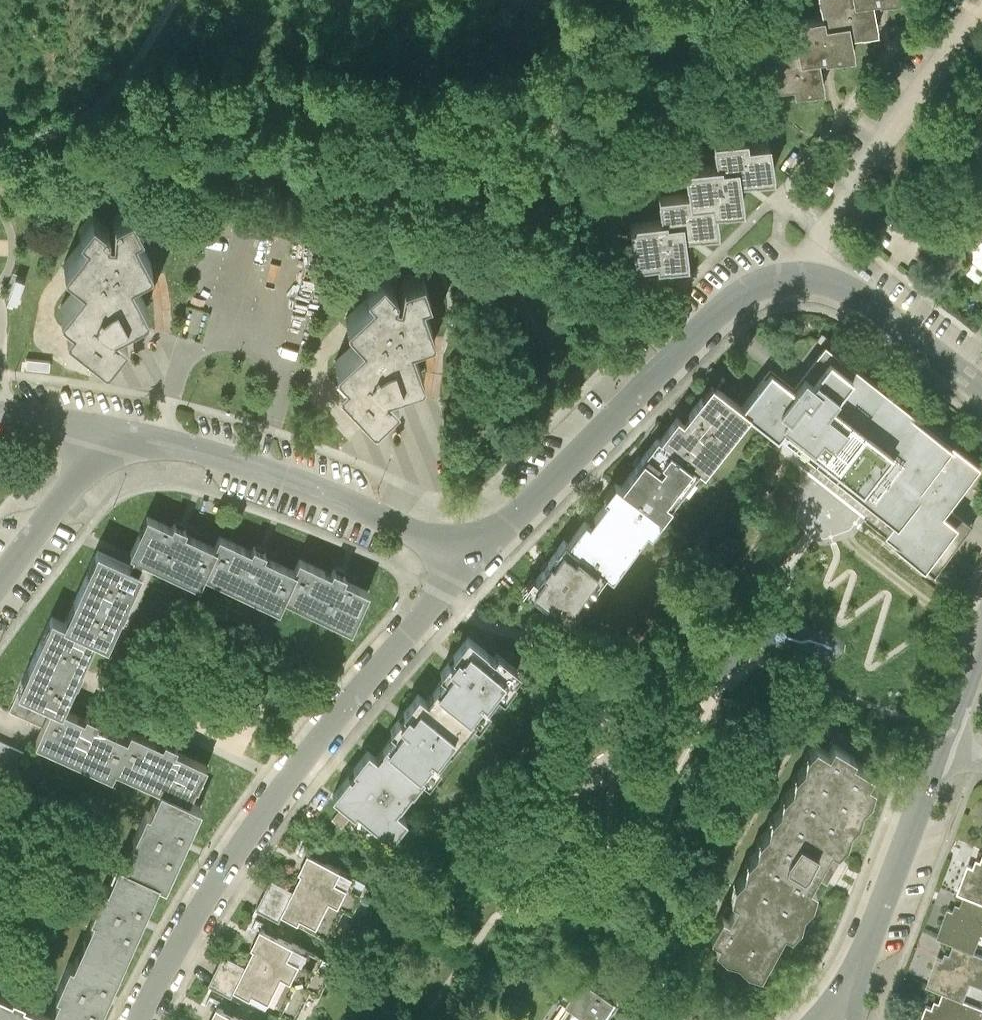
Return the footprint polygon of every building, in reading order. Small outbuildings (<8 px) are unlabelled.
[(827,28),(828,37),(854,33),(856,47),(880,44),(875,11),(910,6),(909,0),(838,0),(823,2),(827,28)] [(860,68),(856,47),(854,33),(828,37),(827,28),(798,33),(802,57),(771,61),(778,103),(799,100),(800,107),(831,102),(826,73),(860,68)] [(974,118),(969,114),(955,133),(979,150),(981,146),(981,107),(974,118)] [(689,181),(692,208),(693,214),(718,211),(719,219),(745,216),(742,190),(775,186),(771,155),(752,158),(751,150),(717,155),(719,177),(689,181)] [(136,215),(125,198),(114,205),(115,227),(106,227),(106,216),(84,202),(68,225),(79,232),(59,262),(79,274),(58,307),(72,316),(65,326),(105,358),(116,345),(126,333),(113,323),(150,304),(130,267),(149,258),(129,220),(136,215)] [(721,243),(719,219),(718,211),(693,214),(692,208),(661,212),(664,233),(633,236),(638,273),(661,270),(662,278),(691,274),(688,247),(721,243)] [(966,260),(981,272),(981,238),(966,260)] [(432,291),(426,272),(413,276),(408,297),(400,295),(403,285),(385,265),(364,284),(372,293),(346,317),(362,334),(333,360),(344,372),(335,380),(372,419),(386,407),(398,394),(390,385),(407,380),(424,375),(412,338),(435,330),(423,294),(432,291)] [(771,369),(741,408),(754,418),(778,436),(781,431),(800,446),(797,449),(813,459),(889,512),(897,517),(884,537),(935,574),(967,530),(972,524),(949,507),(981,465),(941,434),(879,387),(873,383),(824,347),(809,367),(794,386),(771,369)] [(658,444),(696,473),(707,480),(754,418),(741,408),(713,388),(685,425),(677,419),(658,444)] [(623,491),(661,519),(696,473),(658,444),(623,491)] [(616,579),(661,519),(623,491),(614,484),(604,497),(607,500),(572,546),(603,569),(616,579)] [(216,547),(184,532),(186,528),(174,522),(171,527),(147,516),(130,554),(197,585),(203,574),(216,547)] [(295,569),(265,555),(267,551),(256,546),(254,551),(221,535),(216,547),(203,574),(276,609),(281,598),(295,569)] [(523,586),(527,590),(542,601),(566,618),(572,609),(603,569),(572,546),(565,540),(535,580),(530,576),(523,586)] [(6,991),(0,988),(0,1019),(59,1019),(61,1016),(70,1019),(85,1019),(101,985),(136,911),(152,875),(164,880),(183,840),(199,805),(187,799),(203,765),(172,750),(174,745),(168,743),(162,740),(159,745),(129,731),(125,739),(92,723),(94,719),(88,716),(81,713),(79,717),(56,706),(73,670),(91,632),(103,637),(120,601),(135,569),(106,555),(95,551),(62,622),(47,615),(15,685),(50,701),(42,718),(39,725),(33,739),(108,774),(111,765),(158,787),(147,810),(141,807),(127,836),(132,838),(122,860),(113,856),(102,881),(97,878),(84,907),(87,908),(66,955),(62,953),(48,983),(50,984),(40,1006),(18,996),(20,992),(8,987),(6,991)] [(335,570),(333,576),(299,560),(295,569),(281,598),(352,631),(371,591),(345,579),(347,576),(335,570)] [(442,674),(433,685),(466,713),(489,684),(499,692),(518,670),(495,652),(490,659),(464,637),(437,670),(442,674)] [(15,685),(4,709),(39,725),(42,718),(50,701),(15,685)] [(400,720),(383,741),(418,770),(466,713),(433,685),(424,696),(416,690),(395,716),(400,720)] [(7,781),(24,748),(0,736),(0,778),(7,781)] [(418,770),(383,741),(374,752),(365,745),(327,790),(348,807),(351,802),(372,820),(375,816),(387,826),(401,810),(392,802),(418,770)] [(882,777),(818,750),(740,908),(746,911),(736,930),(729,926),(718,948),(726,953),(723,960),(768,986),(791,938),(800,942),(824,897),(816,893),(827,873),(837,854),(846,860),(882,777)] [(308,849),(290,884),(270,875),(256,905),(276,915),(280,905),(313,921),(326,895),(337,901),(352,870),(308,849)] [(973,886),(979,888),(981,889),(981,863),(973,886)] [(970,938),(981,942),(981,889),(979,888),(975,898),(971,897),(968,904),(963,902),(952,930),(970,938)] [(301,945),(253,923),(238,957),(221,950),(208,976),(224,984),(265,1002),(280,970),(288,974),(301,945)] [(966,948),(960,946),(957,954),(953,952),(942,979),(959,986),(979,994),(981,986),(981,942),(970,938),(966,948)] [(585,1006),(606,1019),(613,1019),(626,1001),(593,978),(578,1001),(585,1006)] [(979,994),(959,986),(955,997),(949,995),(947,1002),(942,1000),(934,1019),(981,1019),(981,995),(979,994)] [(216,1001),(206,1019),(243,1019),(245,1016),(216,1001)] [(585,1006),(576,1019),(606,1019),(585,1006)]
